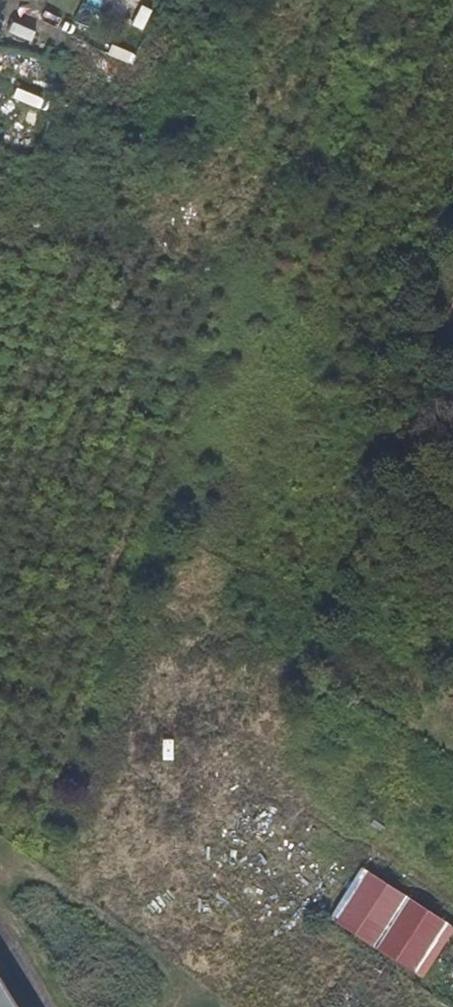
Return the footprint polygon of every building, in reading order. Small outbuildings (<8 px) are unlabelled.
[(138,4),(130,25),(142,29),(150,8),(138,4)] [(124,113),(130,95),(95,83),(89,101),(124,113)] [(358,947),(348,967),(374,981),(384,961),(358,947)] [(0,981),(0,1006),(16,1006),(0,981)]
